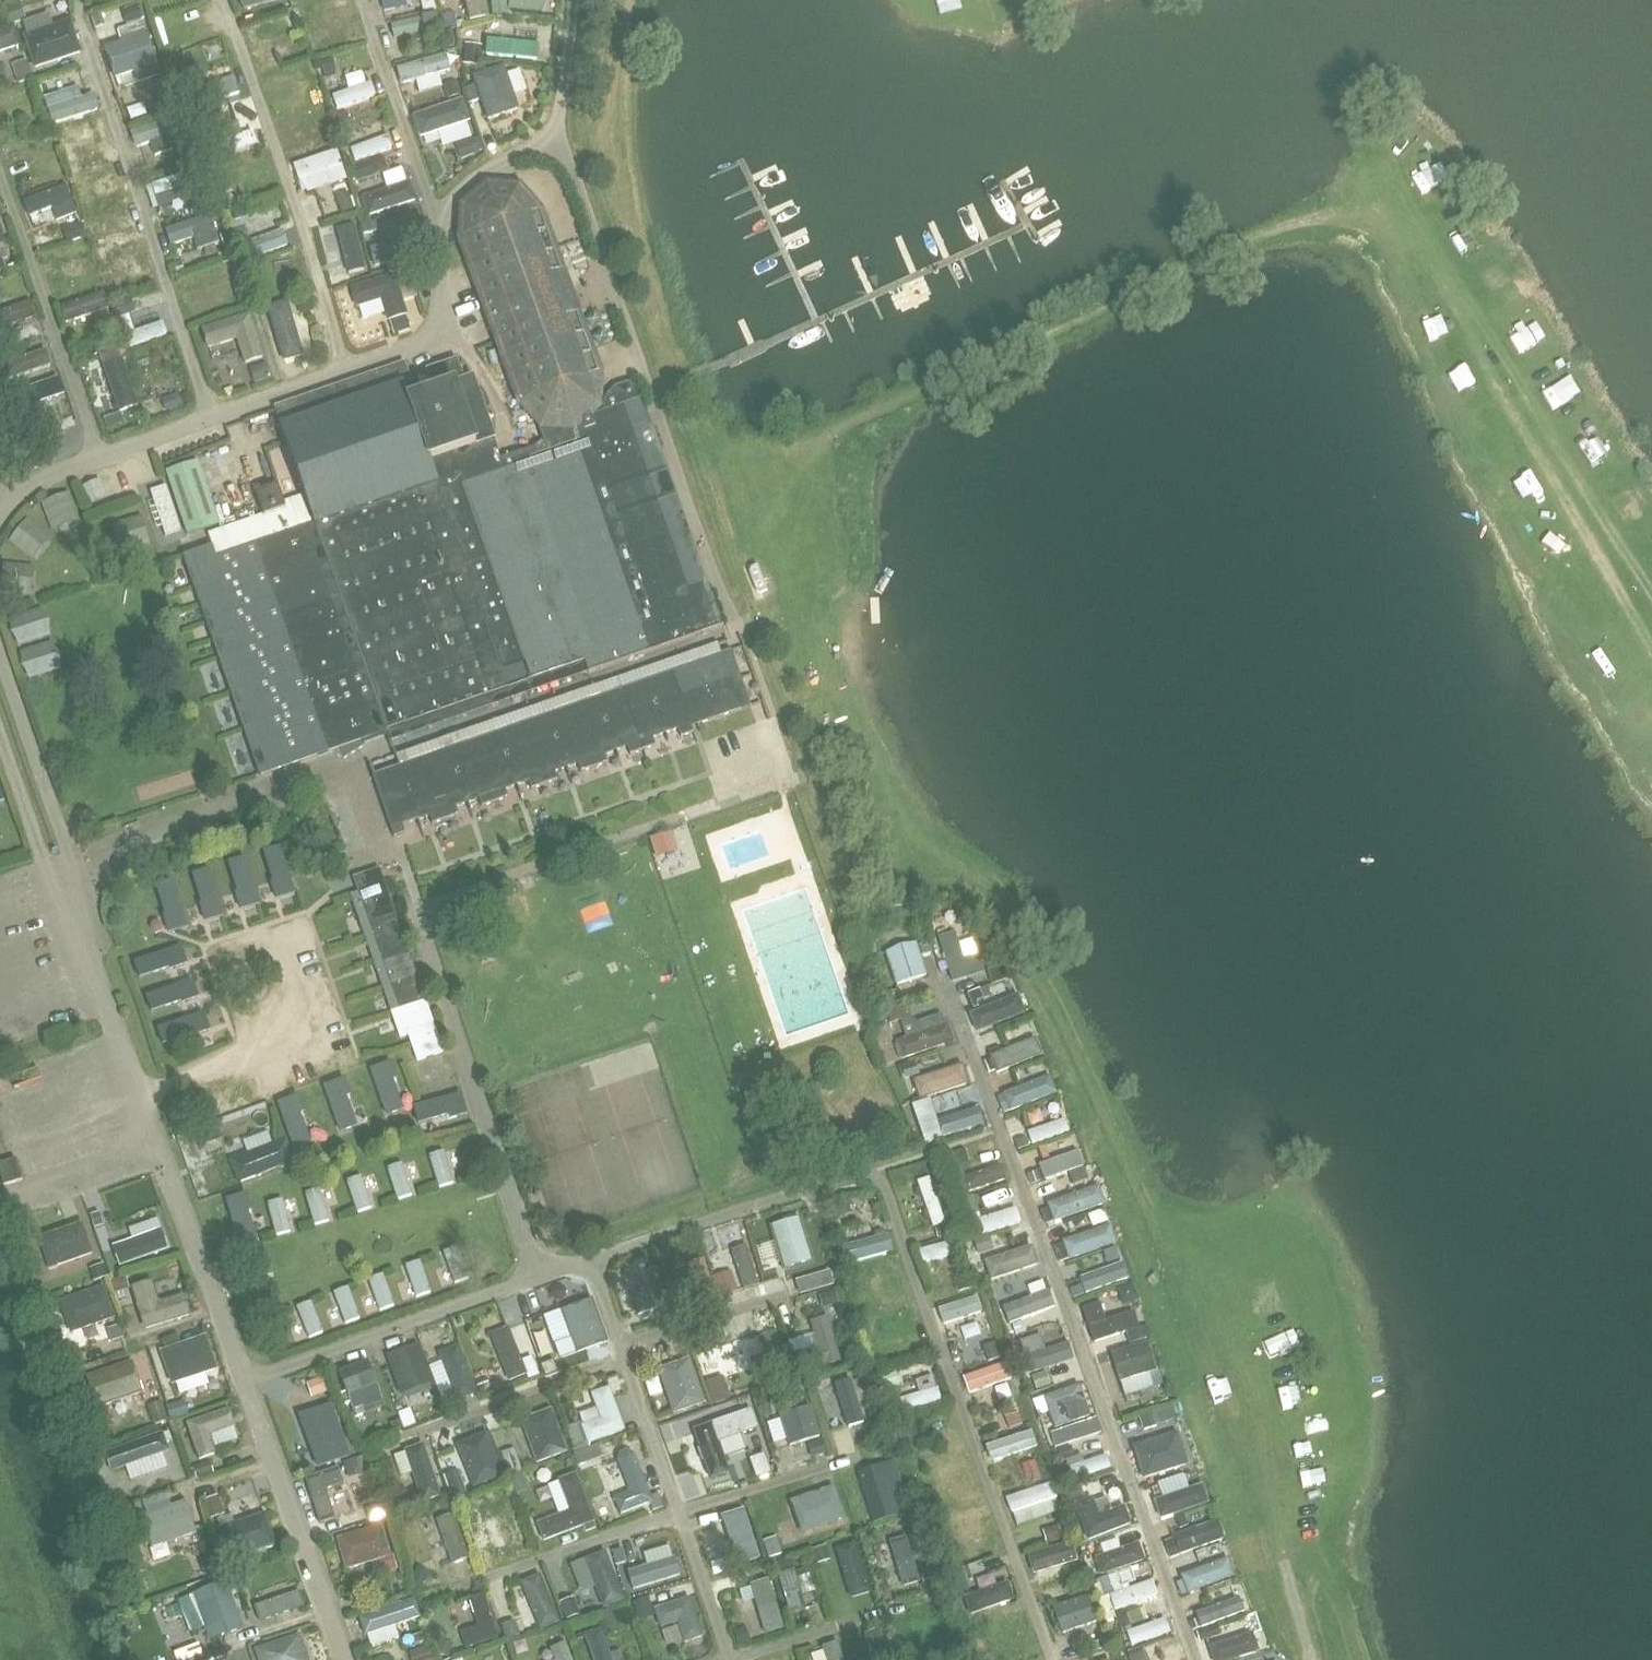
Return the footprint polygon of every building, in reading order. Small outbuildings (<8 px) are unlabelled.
[(242,11),(275,2),(274,0),(239,0),(242,11)] [(470,21),(487,17),(484,0),(466,0),(470,21)] [(509,12),(539,14),(541,0),(510,0),(509,12)] [(960,18),(959,0),(943,0),(944,18),(960,18)] [(326,8),(306,10),(308,24),(327,21),(326,8)] [(69,21),(52,27),(48,15),(24,23),(28,35),(25,36),(35,67),(80,52),(69,21)] [(256,42),(290,31),(285,17),(251,29),(256,42)] [(421,19),(393,26),(396,39),(403,38),(424,33),(426,35),(438,32),(434,17),(421,20),(421,19)] [(348,31),(330,35),(328,25),(309,30),(311,40),(315,53),(351,43),(348,31)] [(20,46),(14,27),(0,32),(0,52),(20,46)] [(147,34),(147,35),(122,43),(105,49),(114,75),(132,69),(137,83),(161,75),(147,34)] [(535,60),(537,45),(489,40),(487,56),(535,60)] [(290,66),(308,61),(305,50),(287,55),(290,66)] [(417,80),(438,74),(450,70),(445,54),(398,68),(403,84),(417,80)] [(473,78),(488,120),(516,110),(501,68),(473,78)] [(370,83),(332,96),(336,109),(374,96),(370,83)] [(92,95),(46,110),(52,126),(97,111),(92,95)] [(438,133),(466,123),(468,122),(461,101),(414,118),(422,138),(438,133)] [(151,143),(172,136),(186,131),(181,117),(133,133),(137,148),(151,143)] [(72,149),(85,145),(79,127),(66,131),(72,149)] [(252,131),(240,135),(215,142),(219,156),(256,145),(252,131)] [(350,149),(355,161),(391,148),(386,135),(350,149)] [(184,165),(197,160),(192,145),(178,150),(184,165)] [(300,182),(341,167),(342,167),(336,150),(294,164),(300,182)] [(351,166),(356,181),(376,174),(375,174),(387,170),(383,156),(371,160),(351,166)] [(1409,180),(1423,197),(1448,176),(1433,159),(1409,180)] [(156,200),(199,184),(194,170),(151,185),(156,200)] [(415,201),(409,183),(364,198),(370,216),(415,201)] [(65,185),(22,201),(28,217),(52,208),(57,219),(75,211),(65,185)] [(275,407),(305,496),(284,504),(277,485),(255,493),(263,515),(241,522),(249,547),(216,559),(212,546),(183,556),(188,569),(189,569),(262,775),(316,755),(315,751),(325,747),(327,752),(335,749),(343,759),(364,746),(362,740),(385,732),(388,742),(391,742),(391,740),(407,735),(404,725),(584,662),(588,674),(723,626),(639,389),(638,388),(637,386),(636,386),(635,385),(633,384),(632,384),(630,383),(629,383),(627,383),(626,384),(616,386),(614,387),(612,389),(611,390),(609,392),(608,393),(607,395),(606,397),(605,399),(604,401),(603,403),(603,405),(603,407),(603,410),(603,412),(590,416),(589,412),(590,410),(592,409),(593,407),(594,405),(595,403),(595,401),(596,400),(596,397),(597,394),(597,391),(597,388),(597,385),(597,382),(596,379),(596,376),(595,373),(594,369),(534,212),(534,210),(532,207),(531,205),(530,203),(528,201),(527,199),(525,197),(523,195),(521,194),(519,192),(517,191),(514,190),(512,189),(509,188),(507,188),(504,187),(502,187),(499,187),(497,187),(494,187),(492,187),(489,188),(487,189),(484,190),(482,191),(480,192),(478,193),(476,195),(474,196),(472,198),(470,200),(468,202),(467,204),(466,206),(465,209),(464,211),(463,214),(462,216),(462,219),(461,221),(461,224),(461,226),(461,229),(462,231),(462,234),(463,236),(464,239),(488,302),(484,303),(497,339),(501,338),(527,403),(529,405),(530,407),(532,410),(532,411),(537,447),(479,467),(472,446),(493,439),(472,378),(463,381),(456,361),(427,371),(434,391),(408,400),(402,383),(410,380),(405,364),(394,367),(275,407)] [(336,195),(342,213),(354,208),(348,191),(336,195)] [(221,244),(216,231),(211,216),(167,230),(172,246),(193,239),(197,252),(221,244)] [(325,256),(367,243),(362,227),(320,241),(325,256)] [(244,245),(250,259),(287,245),(282,231),(244,245)] [(135,235),(104,246),(108,259),(140,249),(135,235)] [(111,296),(151,284),(147,270),(107,282),(111,296)] [(357,307),(358,306),(380,299),(385,313),(387,320),(406,314),(403,305),(395,278),(394,276),(351,290),(357,307)] [(1512,314),(1522,309),(1513,290),(1504,294),(1512,314)] [(112,324),(107,311),(110,310),(104,294),(61,308),(66,324),(93,315),(97,329),(112,324)] [(1492,305),(1504,323),(1514,317),(1502,299),(1492,305)] [(35,318),(30,303),(0,313),(0,330),(35,318)] [(1432,311),(1442,335),(1461,327),(1452,304),(1432,311)] [(286,305),(265,311),(280,361),(301,355),(286,305)] [(237,341),(244,362),(262,356),(249,317),(200,334),(206,351),(237,341)] [(126,334),(130,346),(166,334),(161,322),(126,334)] [(0,334),(0,348),(10,345),(6,332),(0,334)] [(119,348),(101,354),(121,412),(139,406),(123,362),(119,348)] [(3,365),(8,381),(49,367),(44,351),(3,365)] [(238,398),(259,391),(248,361),(227,369),(238,398)] [(168,411),(183,406),(177,393),(164,398),(168,411)] [(64,406),(47,412),(43,401),(18,410),(22,420),(27,435),(69,421),(64,406)] [(117,434),(133,429),(130,418),(114,423),(117,434)] [(145,461),(100,473),(107,497),(151,486),(145,461)] [(186,535),(219,524),(198,461),(165,472),(186,535)] [(677,669),(697,725),(742,709),(736,695),(745,691),(736,664),(727,668),(721,653),(677,669)] [(680,737),(693,733),(672,671),(372,775),(393,838),(405,833),(402,825),(417,820),(417,821),(429,816),(432,824),(459,815),(456,807),(479,799),(481,807),(508,798),(505,790),(528,782),(531,790),(558,780),(555,772),(578,764),(580,772),(607,763),(604,755),(627,747),(630,755),(656,746),(653,738),(678,730),(680,737)] [(677,850),(671,831),(651,838),(657,856),(677,850)] [(293,894),(279,849),(263,853),(277,899),(293,894)] [(257,903),(243,859),(228,863),(243,908),(257,903)] [(444,1053),(406,943),(380,868),(353,878),(417,1062),(432,1057),(444,1053)] [(193,875),(207,920),(222,916),(208,870),(193,875)] [(169,933),(186,927),(172,882),(155,887),(169,933)] [(980,955),(964,960),(955,932),(940,937),(954,982),(970,977),(986,972),(980,955)] [(915,943),(886,953),(897,985),(926,975),(921,958),(932,954),(928,942),(917,945),(915,943)] [(134,963),(139,978),(185,963),(180,948),(134,963)] [(992,985),(1009,979),(1004,965),(987,970),(992,985)] [(146,996),(151,1011),(197,995),(192,981),(146,996)] [(978,1008),(976,1003),(983,1000),(980,992),(967,997),(972,1010),(978,1008)] [(1024,1014),(1017,996),(970,1014),(977,1032),(1024,1014)] [(227,999),(212,1003),(218,1029),(233,1025),(227,999)] [(953,1042),(948,1026),(945,1019),(943,1020),(941,1016),(914,1025),(912,1018),(910,1019),(906,1007),(886,1013),(891,1026),(900,1022),(902,1028),(906,1039),(897,1042),(898,1044),(895,1045),(899,1058),(902,1057),(903,1059),(953,1042)] [(163,1044),(208,1029),(203,1014),(158,1030),(163,1044)] [(993,1050),(1012,1043),(1006,1028),(988,1035),(993,1050)] [(1035,1038),(990,1057),(997,1073),(1041,1054),(1035,1038)] [(370,1072),(387,1116),(402,1110),(386,1066),(370,1072)] [(915,1081),(921,1100),(967,1085),(961,1066),(915,1081)] [(1057,1094),(1049,1076),(1003,1096),(1010,1113),(1057,1094)] [(341,1083),(325,1088),(341,1133),(357,1127),(341,1083)] [(415,1109),(419,1124),(465,1111),(461,1095),(415,1109)] [(293,1150),(309,1144),(293,1099),(277,1105),(293,1150)] [(976,1110),(939,1122),(944,1139),(981,1127),(976,1110)] [(1069,1132),(1064,1119),(1027,1132),(1032,1146),(1069,1132)] [(215,1120),(201,1126),(208,1142),(221,1137),(215,1120)] [(295,1164),(286,1141),(233,1161),(242,1185),(295,1164)] [(429,1156),(439,1187),(453,1183),(443,1151),(429,1156)] [(1081,1167),(1076,1152),(1040,1165),(1045,1180),(1081,1167)] [(16,1160),(0,1164),(0,1173),(4,1186),(22,1180),(16,1160)] [(412,1195),(401,1164),(387,1168),(397,1200),(412,1195)] [(958,1180),(963,1195),(1005,1180),(1000,1165),(958,1180)] [(357,1213),(371,1208),(361,1176),(347,1180),(357,1213)] [(942,1232),(955,1228),(942,1185),(929,1189),(942,1232)] [(1048,1208),(1041,1211),(1046,1224),(1053,1221),(1054,1221),(1054,1222),(1103,1205),(1097,1186),(1048,1204),(1049,1208),(1048,1208)] [(320,1191),(306,1195),(315,1226),(329,1221),(320,1191)] [(242,1196),(224,1202),(238,1247),(256,1241),(242,1196)] [(282,1199),(267,1203),(275,1235),(290,1231),(282,1199)] [(967,1216),(969,1223),(968,1223),(973,1237),(1019,1222),(1015,1209),(980,1219),(978,1212),(967,1216)] [(774,1260),(782,1257),(786,1269),(817,1260),(804,1218),(773,1227),(779,1246),(770,1248),(774,1260)] [(39,1238),(50,1267),(91,1252),(80,1223),(39,1238)] [(118,1253),(159,1240),(154,1223),(112,1237),(118,1253)] [(1115,1244),(1109,1226),(1063,1243),(1054,1247),(1059,1262),(1069,1259),(1069,1260),(1115,1244)] [(846,1265),(892,1253),(887,1235),(841,1247),(846,1265)] [(455,1286),(470,1281),(458,1246),(443,1252),(455,1286)] [(744,1288),(758,1284),(746,1246),(732,1250),(744,1288)] [(1031,1247),(985,1262),(991,1279),(1037,1265),(1031,1247)] [(931,1260),(937,1278),(963,1269),(957,1251),(931,1260)] [(416,1297),(430,1293),(419,1260),(405,1265),(416,1297)] [(702,1304),(716,1299),(703,1260),(688,1265),(702,1304)] [(1120,1263),(1079,1278),(1085,1293),(1126,1278),(1120,1263)] [(656,1270),(626,1280),(638,1315),(668,1305),(656,1270)] [(814,1280),(819,1292),(832,1288),(834,1287),(829,1272),(814,1277),(814,1280)] [(380,1310),(393,1305),(382,1274),(368,1279),(380,1310)] [(1047,1291),(1046,1292),(1042,1281),(1027,1287),(1031,1297),(1003,1308),(1009,1324),(1053,1307),(1047,1291)] [(1122,1303),(1137,1298),(1132,1282),(1117,1287),(1122,1303)] [(132,1290),(145,1328),(188,1314),(182,1296),(159,1304),(152,1283),(132,1290)] [(62,1302),(72,1331),(113,1317),(103,1287),(62,1302)] [(348,1287),(334,1292),(346,1324),(359,1319),(348,1287)] [(835,1290),(823,1294),(827,1308),(839,1304),(835,1290)] [(976,1298),(939,1309),(943,1325),(981,1313),(976,1298)] [(309,1338),(323,1333),(310,1301),(297,1307),(309,1338)] [(560,1358),(576,1352),(605,1341),(590,1301),(562,1311),(562,1312),(545,1318),(560,1358)] [(1105,1321),(1100,1304),(1085,1309),(1096,1342),(1137,1328),(1132,1312),(1105,1321)] [(659,1323),(673,1318),(670,1310),(656,1314),(659,1323)] [(829,1319),(812,1324),(819,1348),(797,1354),(802,1373),(841,1362),(829,1319)] [(525,1375),(508,1329),(491,1335),(509,1381),(525,1375)] [(767,1355),(774,1381),(789,1376),(776,1333),(761,1337),(767,1355)] [(177,1347),(162,1352),(172,1383),(216,1368),(205,1337),(177,1347)] [(1159,1385),(1155,1372),(1146,1343),(1111,1354),(1120,1383),(1124,1397),(1159,1385)] [(405,1394),(407,1399),(431,1390),(429,1386),(433,1385),(418,1344),(389,1355),(403,1394),(405,1394)] [(1030,1374),(1073,1360),(1067,1345),(1025,1358),(1030,1374)] [(452,1396),(456,1394),(458,1401),(475,1394),(457,1347),(440,1354),(448,1373),(436,1377),(442,1394),(446,1393),(447,1397),(452,1396)] [(365,1356),(335,1367),(353,1414),(383,1402),(365,1356)] [(704,1404),(688,1361),(660,1371),(676,1414),(704,1404)] [(142,1392),(131,1363),(87,1379),(98,1408),(142,1392)] [(964,1378),(970,1393),(1012,1379),(1006,1363),(964,1378)] [(725,1400),(718,1377),(706,1381),(714,1404),(725,1400)] [(320,1397),(338,1391),(334,1380),(316,1387),(320,1397)] [(850,1429),(864,1424),(851,1380),(836,1385),(850,1429)] [(895,1400),(899,1414),(940,1401),(936,1387),(895,1400)] [(1089,1416),(1079,1387),(1046,1398),(1057,1428),(1089,1416)] [(624,1432),(608,1388),(591,1395),(600,1418),(583,1425),(591,1445),(595,1443),(607,1438),(624,1432)] [(187,1414),(183,1401),(167,1406),(171,1419),(187,1414)] [(331,1405),(301,1416),(320,1468),(343,1460),(350,1457),(331,1405)] [(781,1417),(790,1445),(817,1437),(808,1408),(781,1417)] [(521,1420),(538,1465),(566,1454),(550,1410),(521,1420)] [(214,1453),(208,1436),(234,1427),(228,1411),(187,1425),(198,1459),(214,1453)] [(712,1423),(694,1430),(711,1478),(729,1472),(712,1423)] [(587,1443),(582,1431),(570,1435),(574,1447),(587,1443)] [(1032,1431),(988,1446),(993,1461),(1038,1446),(1032,1431)] [(168,1451),(162,1434),(161,1432),(105,1452),(112,1470),(127,1465),(168,1451)] [(475,1488),(503,1477),(485,1434),(458,1445),(475,1488)] [(1185,1465),(1176,1434),(1134,1447),(1144,1478),(1185,1465)] [(825,1453),(821,1440),(808,1444),(813,1457),(825,1453)] [(603,1457),(598,1444),(573,1453),(578,1466),(603,1457)] [(406,1451),(406,1453),(394,1458),(401,1477),(413,1472),(423,1501),(439,1496),(422,1446),(406,1451)] [(649,1504),(653,1512),(654,1511),(664,1507),(658,1493),(651,1496),(651,1495),(634,1454),(626,1451),(620,1454),(617,1460),(630,1492),(614,1499),(620,1516),(649,1504)] [(1105,1456),(1086,1463),(1083,1455),(1074,1459),(1066,1461),(1070,1471),(1071,1471),(1075,1482),(1109,1470),(1105,1456)] [(353,1456),(350,1457),(343,1460),(349,1477),(359,1473),(353,1456)] [(878,1525),(911,1513),(894,1466),(862,1477),(878,1525)] [(345,1484),(340,1469),(320,1475),(306,1480),(311,1495),(321,1525),(335,1521),(325,1490),(345,1484)] [(570,1511),(537,1524),(543,1540),(592,1521),(575,1476),(559,1482),(570,1511)] [(1007,1497),(1012,1512),(1058,1498),(1053,1482),(1007,1497)] [(1162,1520),(1208,1504),(1201,1484),(1155,1501),(1162,1520)] [(842,1518),(832,1489),(792,1502),(802,1531),(842,1518)] [(110,1492),(96,1496),(101,1510),(115,1505),(110,1492)] [(225,1492),(212,1496),(220,1521),(233,1516),(225,1492)] [(1088,1539),(1129,1524),(1123,1508),(1112,1512),(1107,1499),(1093,1504),(1091,1498),(1075,1504),(1088,1539)] [(264,1499),(242,1505),(246,1517),(268,1511),(264,1499)] [(172,1508),(143,1518),(153,1546),(194,1532),(184,1504),(172,1508)] [(742,1564),(760,1558),(744,1510),(725,1516),(742,1564)] [(451,1512),(435,1518),(452,1563),(467,1557),(451,1512)] [(496,1517),(510,1554),(524,1549),(510,1512),(496,1517)] [(263,1515),(235,1525),(219,1531),(230,1560),(274,1545),(263,1515)] [(1176,1539),(1182,1555),(1222,1541),(1215,1521),(1175,1536),(1176,1539)] [(346,1568),(389,1556),(381,1527),(338,1539),(346,1568)] [(918,1581),(906,1538),(890,1543),(903,1585),(918,1581)] [(838,1550),(852,1597),(870,1591),(855,1544),(838,1550)] [(815,1548),(820,1562),(829,1559),(824,1545),(815,1548)] [(1076,1564),(1070,1545),(1029,1558),(1035,1577),(1076,1564)] [(1137,1545),(1127,1548),(1095,1559),(1101,1576),(1143,1561),(1137,1545)] [(602,1554),(585,1561),(570,1567),(581,1595),(596,1589),(604,1608),(622,1601),(602,1554)] [(790,1557),(771,1562),(774,1572),(793,1567),(790,1557)] [(1190,1595),(1234,1578),(1227,1559),(1182,1576),(1190,1595)] [(789,1613),(804,1608),(794,1573),(779,1577),(789,1613)] [(558,1624),(539,1577),(521,1584),(540,1631),(558,1624)] [(192,1592),(210,1641),(242,1629),(224,1581),(192,1592)] [(1151,1581),(1110,1596),(1115,1612),(1156,1597),(1151,1581)] [(770,1582),(753,1587),(767,1635),(784,1629),(770,1582)] [(965,1598),(971,1614),(1013,1600),(1007,1583),(965,1598)] [(305,1608),(299,1592),(256,1607),(262,1623),(305,1608)] [(461,1633),(466,1648),(498,1638),(492,1621),(484,1595),(470,1600),(479,1628),(461,1633)] [(1238,1596),(1196,1612),(1202,1629),(1244,1613),(1238,1596)] [(702,1636),(689,1598),(656,1610),(662,1627),(677,1621),(684,1642),(702,1636)] [(1061,1633),(1094,1622),(1086,1598),(1054,1610),(1061,1633)] [(400,1640),(396,1627),(420,1619),(414,1601),(360,1620),(366,1638),(370,1650),(400,1640)] [(867,1610),(871,1623),(888,1618),(884,1605),(867,1610)] [(1127,1632),(1132,1646),(1169,1634),(1163,1619),(1127,1632)] [(425,1641),(422,1631),(411,1635),(414,1644),(425,1641)] [(609,1656),(600,1631),(584,1636),(593,1659),(622,1659),(619,1652),(609,1656)] [(864,1636),(872,1659),(890,1659),(880,1631),(864,1636)] [(1211,1648),(1215,1659),(1227,1659),(1257,1650),(1251,1634),(1211,1648)] [(300,1637),(256,1651),(259,1659),(307,1659),(300,1637)] [(448,1657),(452,1644),(442,1641),(438,1654),(448,1657)] [(826,1659),(843,1659),(837,1642),(822,1647),(826,1659)] [(565,1643),(550,1649),(554,1659),(571,1659),(565,1643)]
